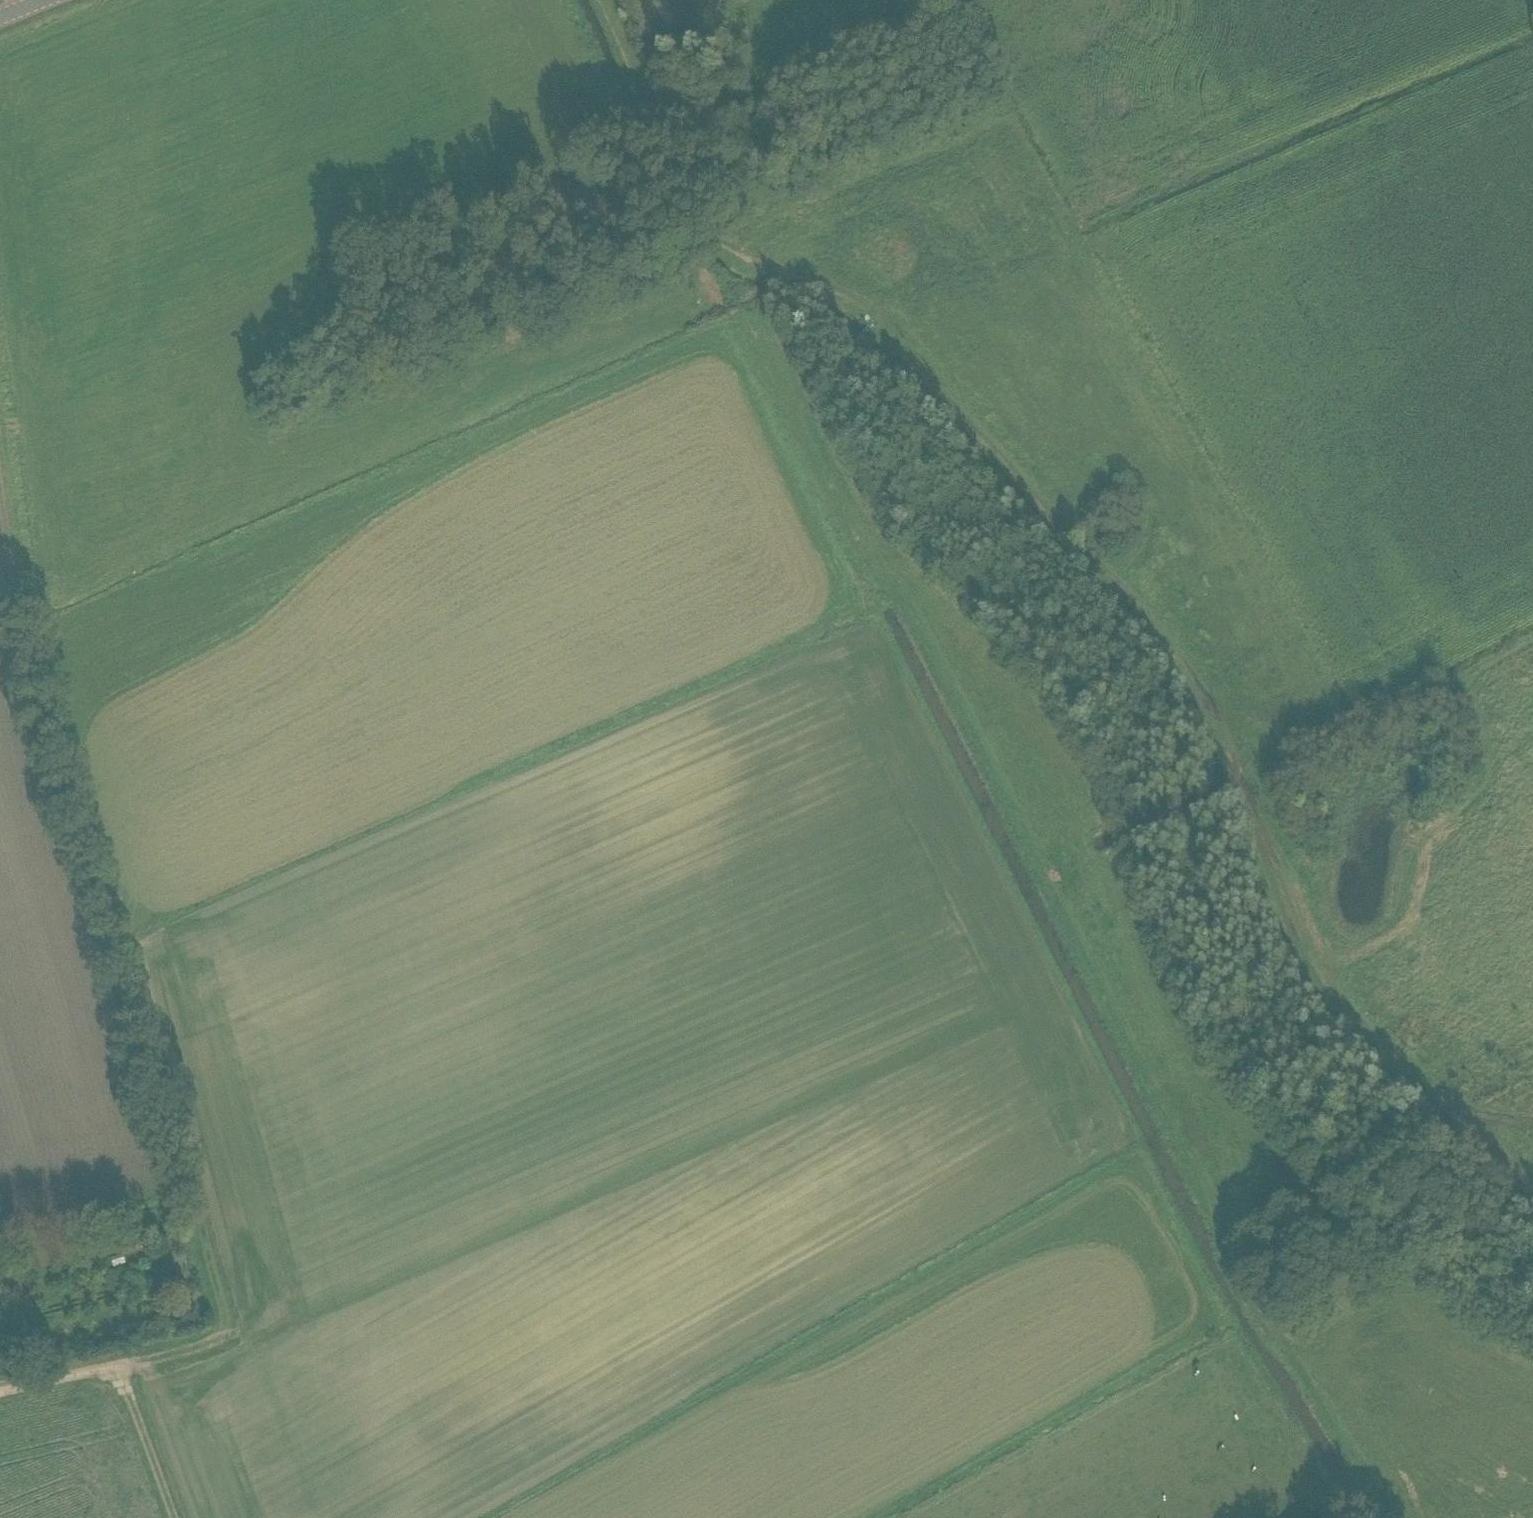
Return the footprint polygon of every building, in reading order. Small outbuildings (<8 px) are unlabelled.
[(168,1251),(158,1254),(162,1271),(172,1268),(168,1251)]
